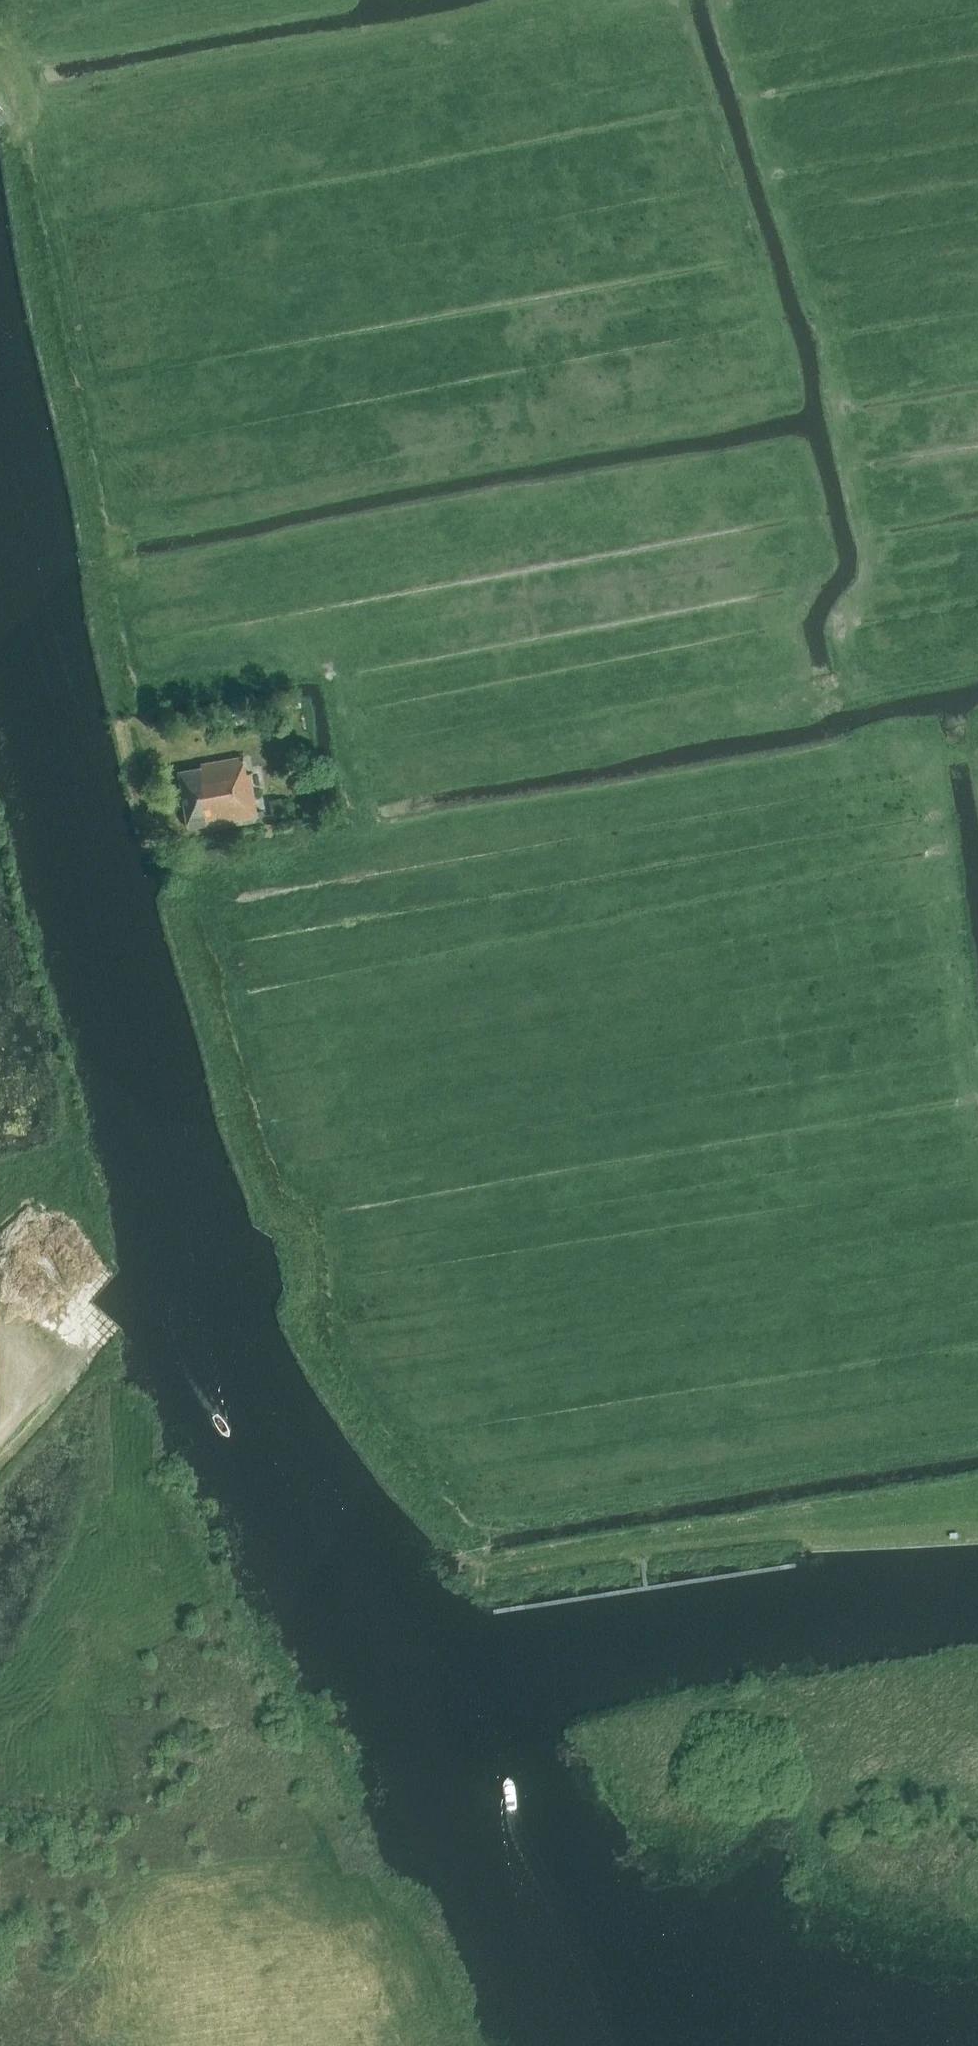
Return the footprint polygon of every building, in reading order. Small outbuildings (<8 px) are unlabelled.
[(247,773),(244,756),(200,764),(200,767),(179,771),(189,828),(258,816),(251,772),(247,773)] [(272,815),(289,812),(286,798),(270,800),(272,815)]
